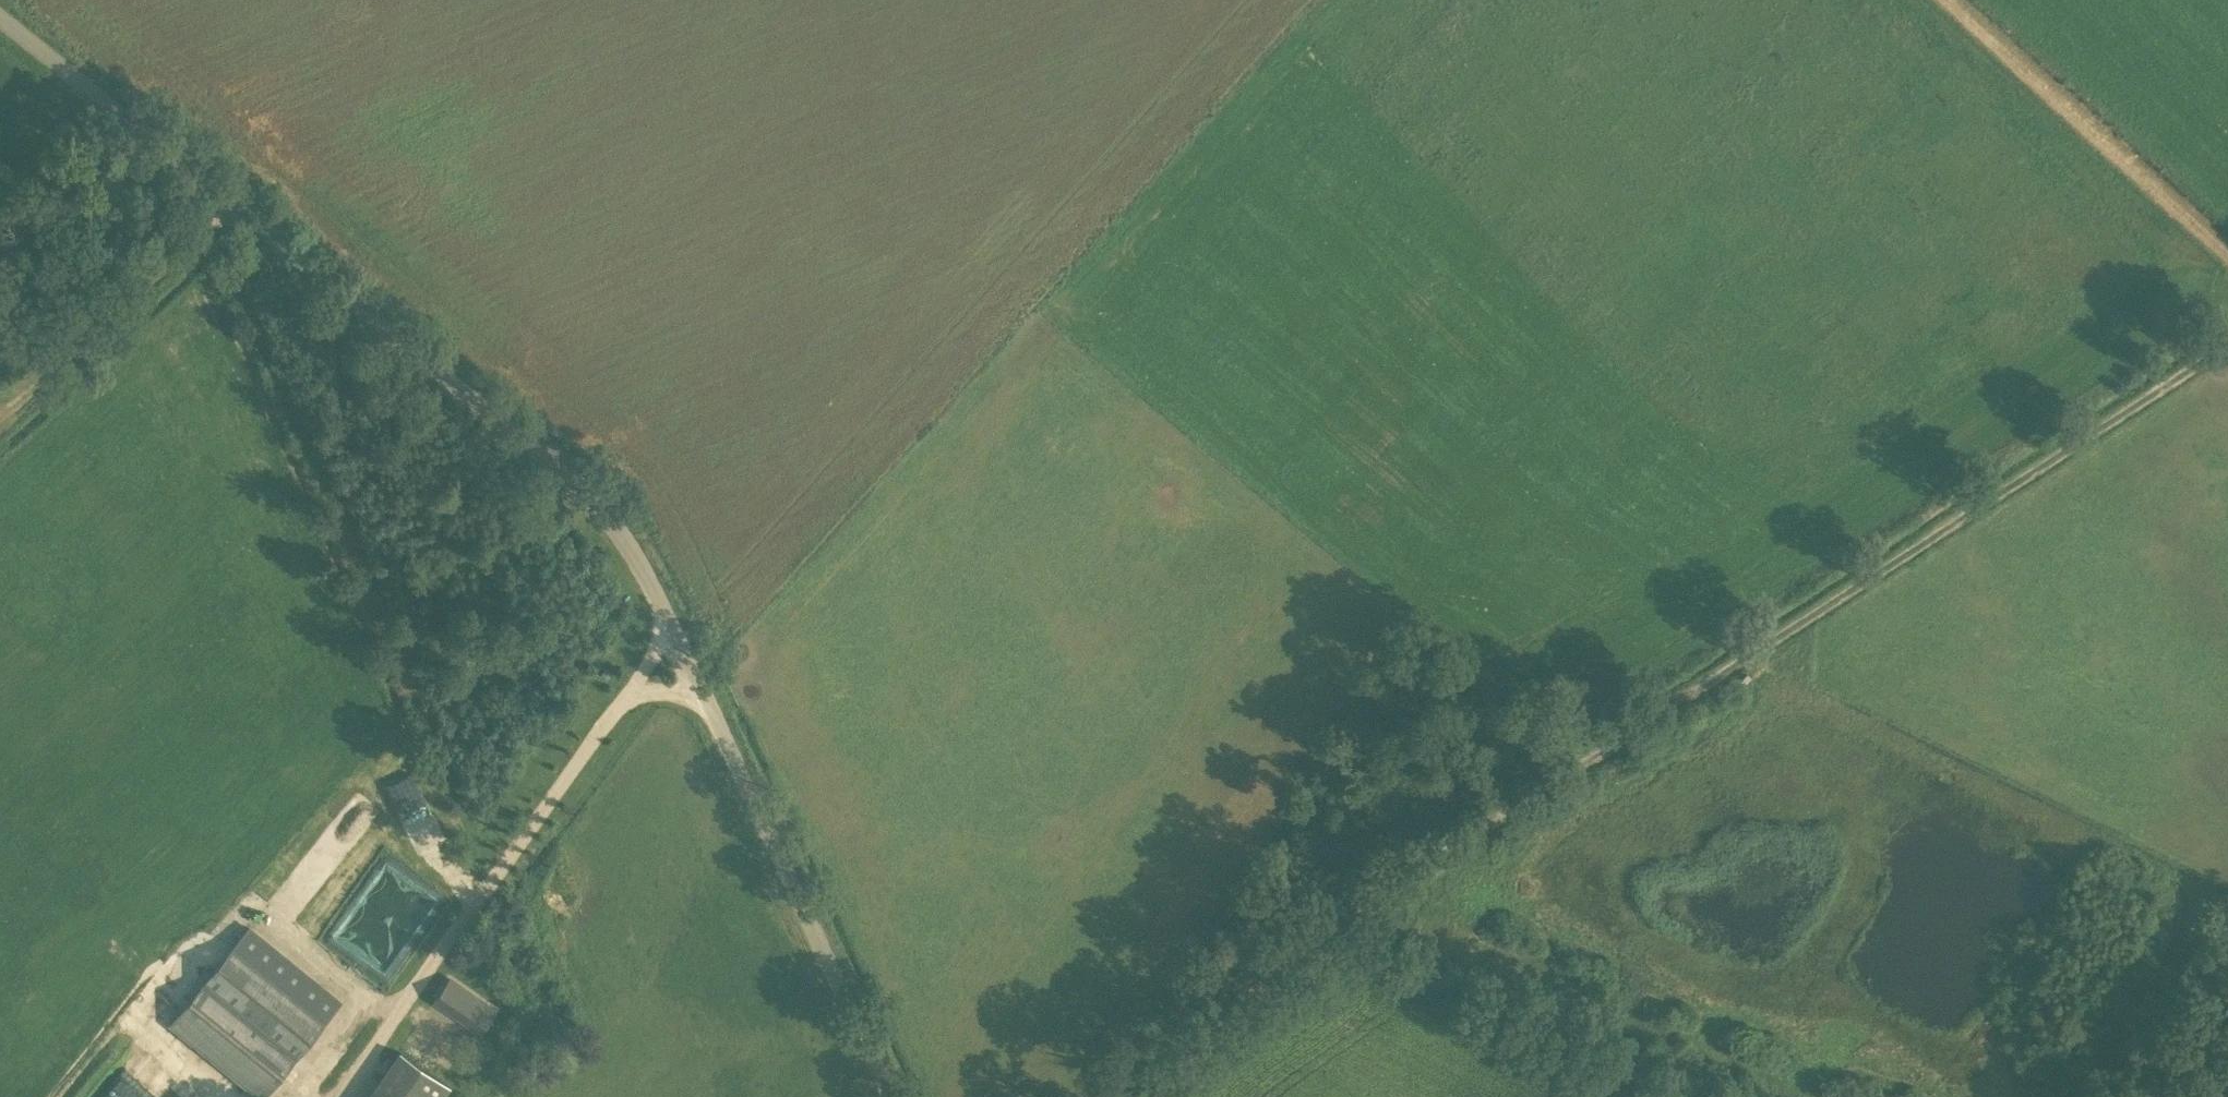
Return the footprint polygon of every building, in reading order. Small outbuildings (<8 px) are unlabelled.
[(605,668),(601,674),(608,679),(612,674),(605,668)] [(248,924),(168,1024),(257,1096),(263,1096),(325,1020),(342,999),(248,924)] [(450,979),(436,999),(480,1029),(494,1009),(450,979)] [(450,1087),(399,1049),(365,1096),(443,1096),(450,1087)]
